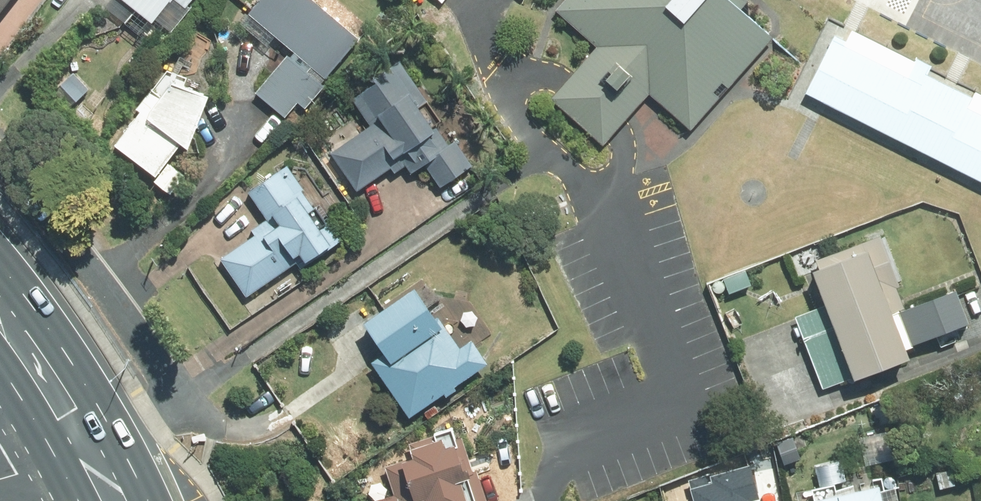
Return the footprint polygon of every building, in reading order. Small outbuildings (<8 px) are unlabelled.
[(13,0),(0,0),(0,16),(13,0)] [(148,22),(166,0),(121,0),(148,22)] [(310,0),(258,0),(247,14),(292,51),(256,94),(284,116),(296,102),(304,108),(323,86),(305,71),(310,65),(324,77),(357,38),(310,0)] [(553,39),(588,70),(573,87),(548,116),(599,161),(623,135),(643,112),(685,149),(770,52),(711,0),(587,0),(553,39)] [(843,59),(815,117),(980,198),(980,126),(843,59)] [(369,125),(329,152),(356,191),(389,168),(397,180),(422,163),(438,186),(469,165),(453,142),(448,145),(432,122),(427,125),(414,107),(424,100),(397,61),(372,78),(375,81),(350,98),(369,125)] [(139,111),(112,145),(153,176),(176,145),(183,148),(191,126),(203,111),(198,107),(202,95),(181,87),(184,78),(164,70),(163,72),(135,108),(139,111)] [(218,258),(244,296),(296,261),(300,267),(343,238),(319,203),(310,208),(304,200),(308,197),(286,164),(246,191),(265,219),(249,230),(253,235),(218,258)] [(877,236),(815,259),(818,267),(809,271),(823,306),(794,317),(821,388),(905,356),(901,346),(965,322),(953,290),(905,308),(877,236)] [(743,271),(722,279),(727,292),(748,284),(743,271)] [(473,370),(472,369),(482,363),(467,341),(457,348),(435,316),(432,319),(410,288),(361,322),(382,353),(369,362),(406,416),(473,370)] [(462,439),(441,446),(437,435),(406,445),(410,457),(383,465),(393,495),(374,500),(483,500),(462,439)] [(754,498),(743,463),(686,481),(693,500),(743,500),(754,498)] [(805,500),(878,500),(875,485),(805,500)]
